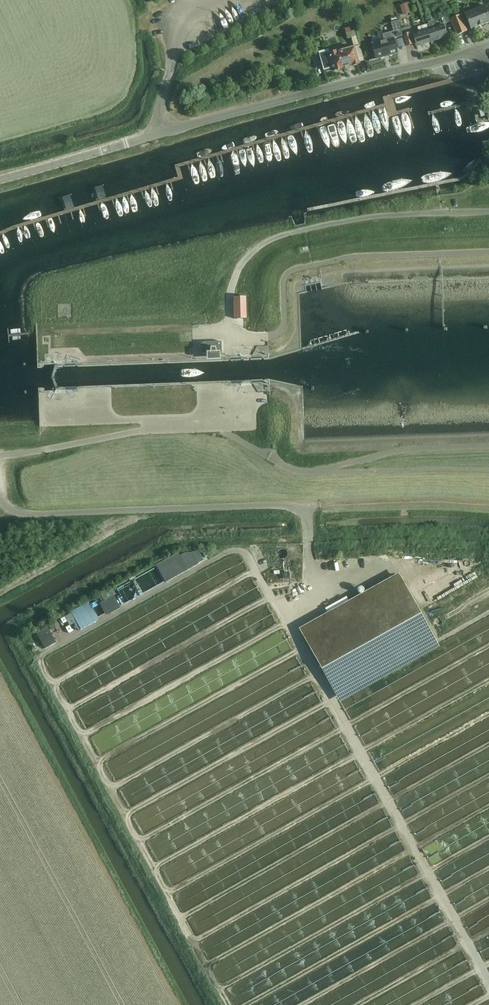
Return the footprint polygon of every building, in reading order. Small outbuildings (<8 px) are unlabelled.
[(405,5),(399,7),(402,17),(409,15),(405,5)] [(470,30),(488,23),(483,7),(464,14),(470,30)] [(455,36),(466,32),(460,15),(450,19),(449,19),(455,36)] [(392,32),(381,35),(383,41),(370,45),(375,60),(396,54),(392,39),(402,37),(397,21),(390,23),(392,32)] [(428,25),(426,25),(431,42),(446,37),(442,25),(434,28),(432,21),(427,23),(428,25)] [(415,47),(431,42),(426,25),(417,28),(418,32),(411,35),(415,47)] [(354,47),(359,46),(355,30),(346,33),(347,38),(351,37),(354,47)] [(406,46),(411,45),(409,36),(403,37),(406,46)] [(353,48),(357,63),(363,61),(359,46),(353,48)] [(351,67),(357,65),(357,63),(353,48),(337,52),(336,51),(328,54),(327,51),(318,53),(323,70),(331,68),(332,72),(341,69),(351,66),(351,67)] [(311,277),(303,279),(305,286),(320,283),(319,276),(311,277)] [(235,319),(243,319),(246,319),(245,297),(233,297),(233,298),(234,315),(234,319),(235,319)] [(178,553),(155,566),(165,583),(187,571),(198,565),(191,553),(184,553),(179,556),(178,553)] [(420,562),(429,563),(429,555),(420,555),(420,562)] [(397,576),(298,631),(320,671),(419,616),(397,576)] [(334,594),(324,600),(327,605),(337,599),(334,594)] [(113,595),(100,602),(105,612),(107,615),(120,607),(113,595)] [(87,603),(70,613),(71,613),(76,622),(80,630),(97,621),(95,618),(87,603)] [(76,622),(71,613),(65,617),(70,626),(76,622)] [(47,627),(36,633),(40,641),(45,649),(55,643),(47,627)]
